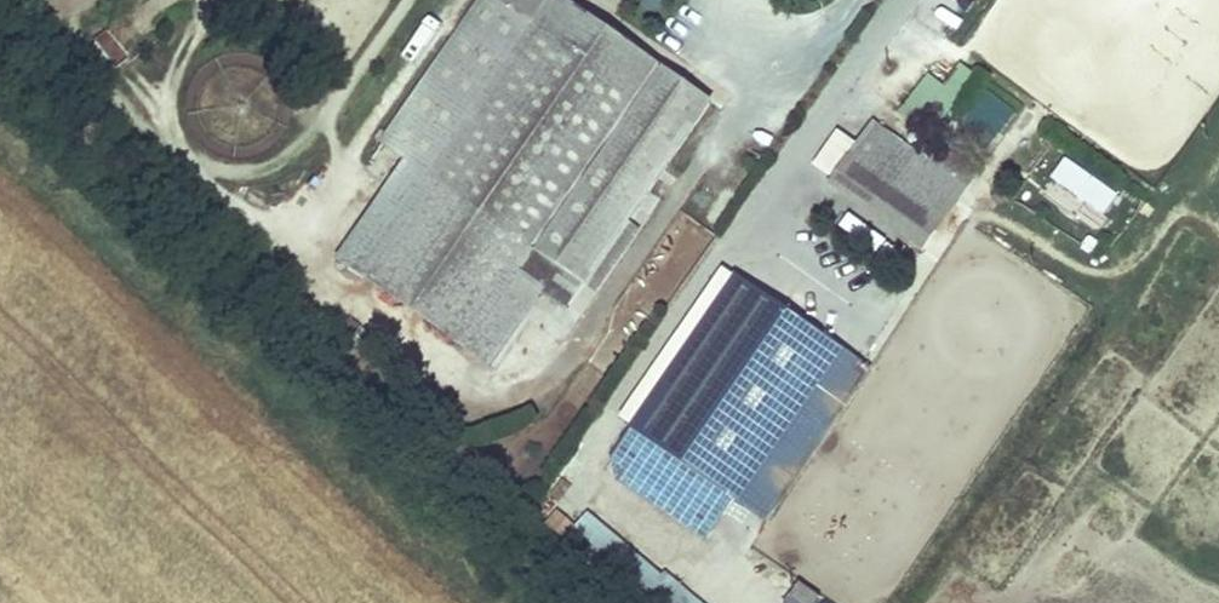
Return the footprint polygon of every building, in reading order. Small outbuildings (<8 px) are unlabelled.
[(365,134),(389,151),(418,173),(526,27),(527,21),(521,17),(533,0),(466,0),(365,134)] [(564,279),(695,103),(558,0),(542,0),(527,21),(526,27),(622,98),(514,241),(529,253),(564,279)] [(465,361),(520,286),(510,279),(494,267),(514,241),(622,98),(526,27),(418,173),(389,151),(317,248),(465,361)] [(961,61),(944,83),(927,71),(907,99),(950,131),(987,81),(961,61)] [(848,144),(940,210),(949,197),(927,181),(857,132),(848,144)] [(897,234),(888,247),(905,259),(940,210),(848,144),(822,180),(897,234)] [(927,181),(949,197),(959,182),(939,167),(927,181)] [(822,180),(813,192),(888,247),(897,234),(822,180)] [(529,253),(514,241),(494,267),(510,279),(529,253)] [(529,253),(510,279),(520,286),(545,304),(564,279),(529,253)] [(722,280),(592,460),(691,530),(713,501),(743,523),(854,372),(722,280)] [(567,535),(607,566),(625,542),(585,512),(567,535)] [(783,602),(816,602),(821,595),(797,579),(782,602),(783,602)]
